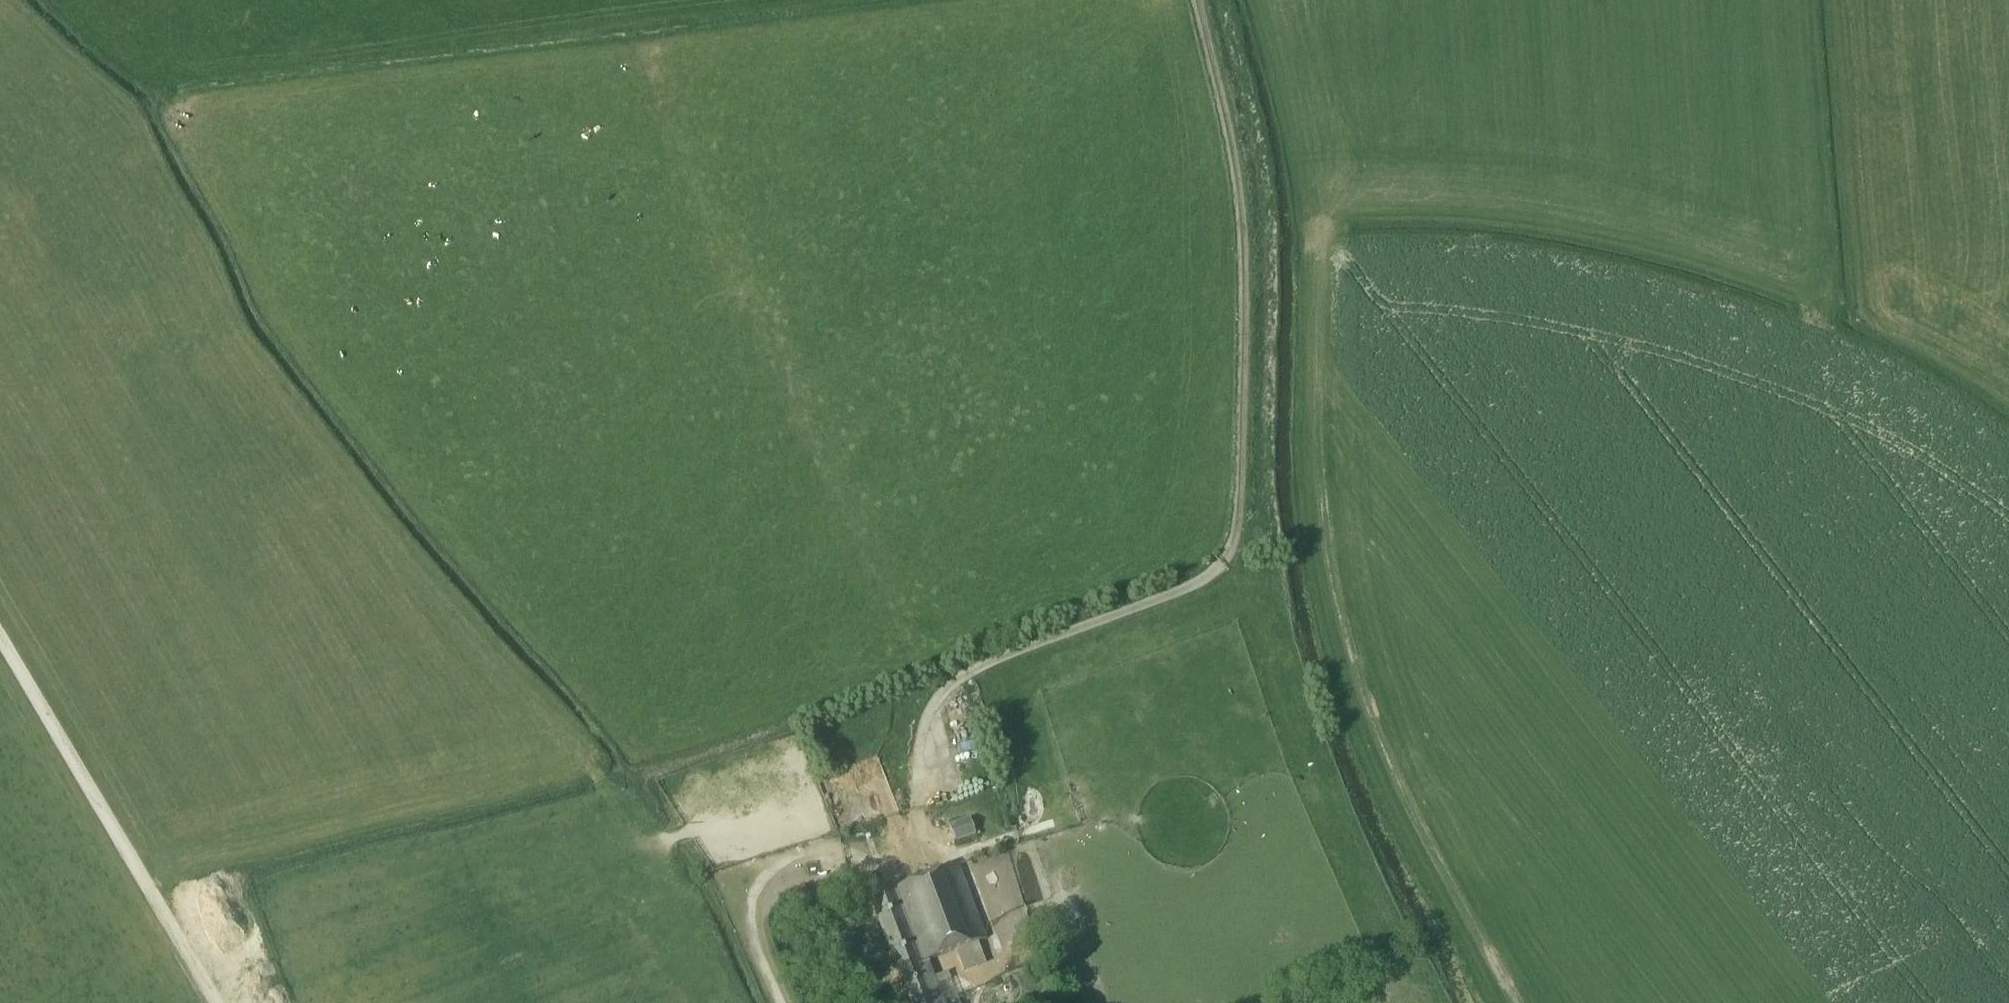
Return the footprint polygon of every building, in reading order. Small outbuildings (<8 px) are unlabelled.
[(970,818),(948,825),(954,841),(975,834),(970,818)] [(955,949),(963,971),(985,963),(977,941),(988,937),(961,862),(873,895),(912,1002),(946,1002),(930,959),(955,949)]
